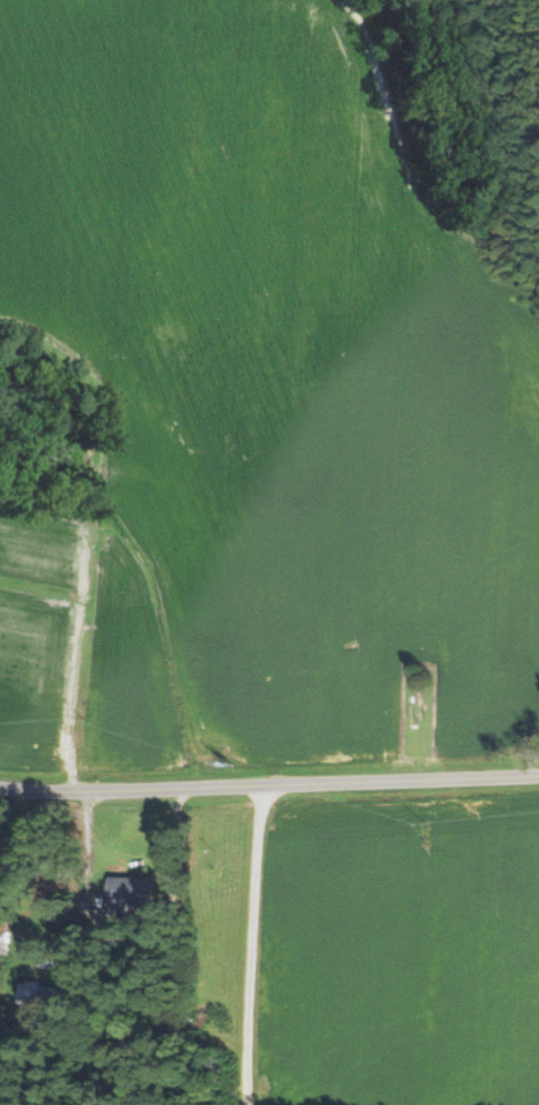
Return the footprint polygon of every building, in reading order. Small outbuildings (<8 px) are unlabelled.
[(11,875),(28,874),(28,860),(10,861),(11,875)] [(157,877),(110,876),(110,913),(130,914),(130,904),(156,905),(157,877)] [(10,947),(10,921),(0,921),(0,947),(10,947)] [(67,986),(25,982),(21,1021),(45,1023),(46,1008),(65,1009),(67,986)]
